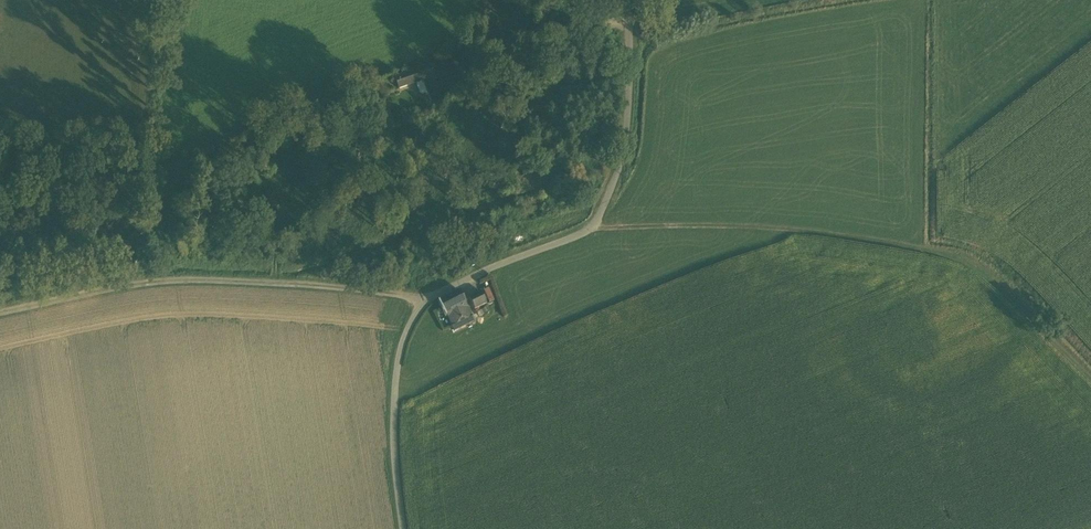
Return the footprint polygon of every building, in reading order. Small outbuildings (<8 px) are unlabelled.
[(398,89),(418,82),(423,80),(428,93),(431,103),(445,98),(433,65),(394,78),(398,89)] [(422,95),(428,93),(423,80),(418,82),(417,84),(420,94),(422,95)] [(342,110),(334,111),(334,128),(342,128),(342,110)] [(450,323),(454,332),(474,322),(471,316),(467,315),(468,310),(459,291),(440,301),(446,315),(448,314),(452,322),(450,323)] [(469,298),(474,310),(486,304),(481,292),(469,298)]
